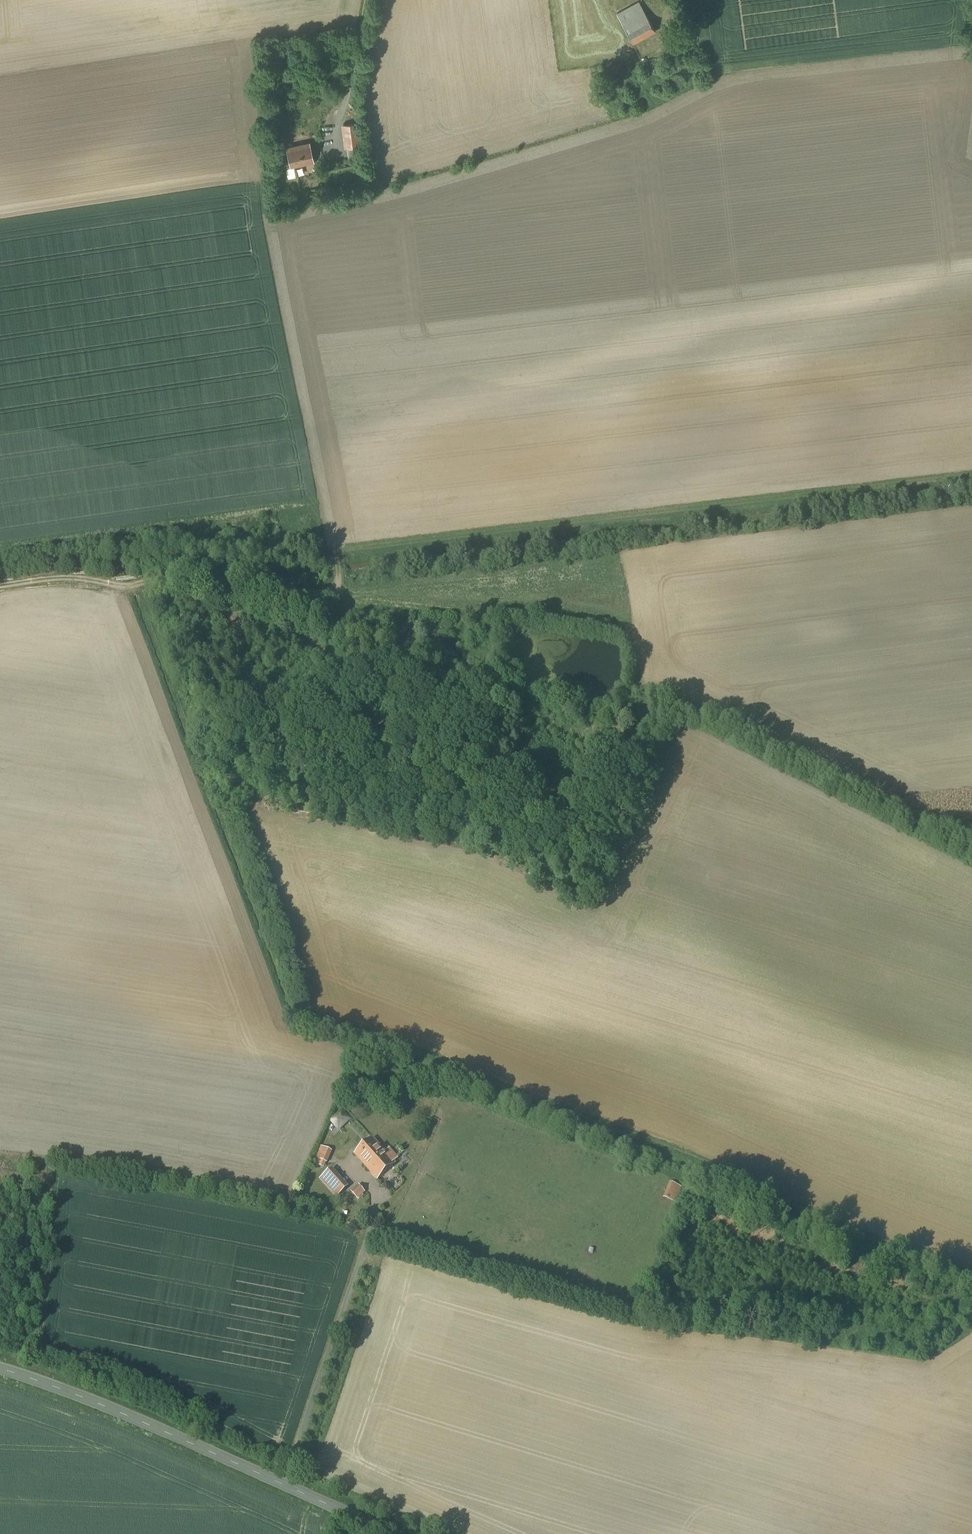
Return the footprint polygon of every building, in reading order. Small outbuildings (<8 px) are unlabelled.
[(656,31),(640,3),(636,5),(640,12),(621,22),(633,44),(656,31)] [(358,123),(341,125),(344,149),(361,147),(358,123)] [(314,163),(310,143),(284,149),(288,168),(314,163)] [(430,1099),(423,1113),(430,1117),(437,1102),(430,1099)] [(386,1153),(372,1138),(355,1154),(378,1180),(395,1164),(394,1162),(398,1159),(390,1149),(386,1153)] [(329,1150),(322,1147),(317,1158),(318,1159),(316,1164),(322,1167),(329,1150)] [(345,1190),(329,1172),(322,1178),(338,1196),(345,1190)] [(359,1186),(352,1192),(357,1198),(364,1192),(359,1186)]
